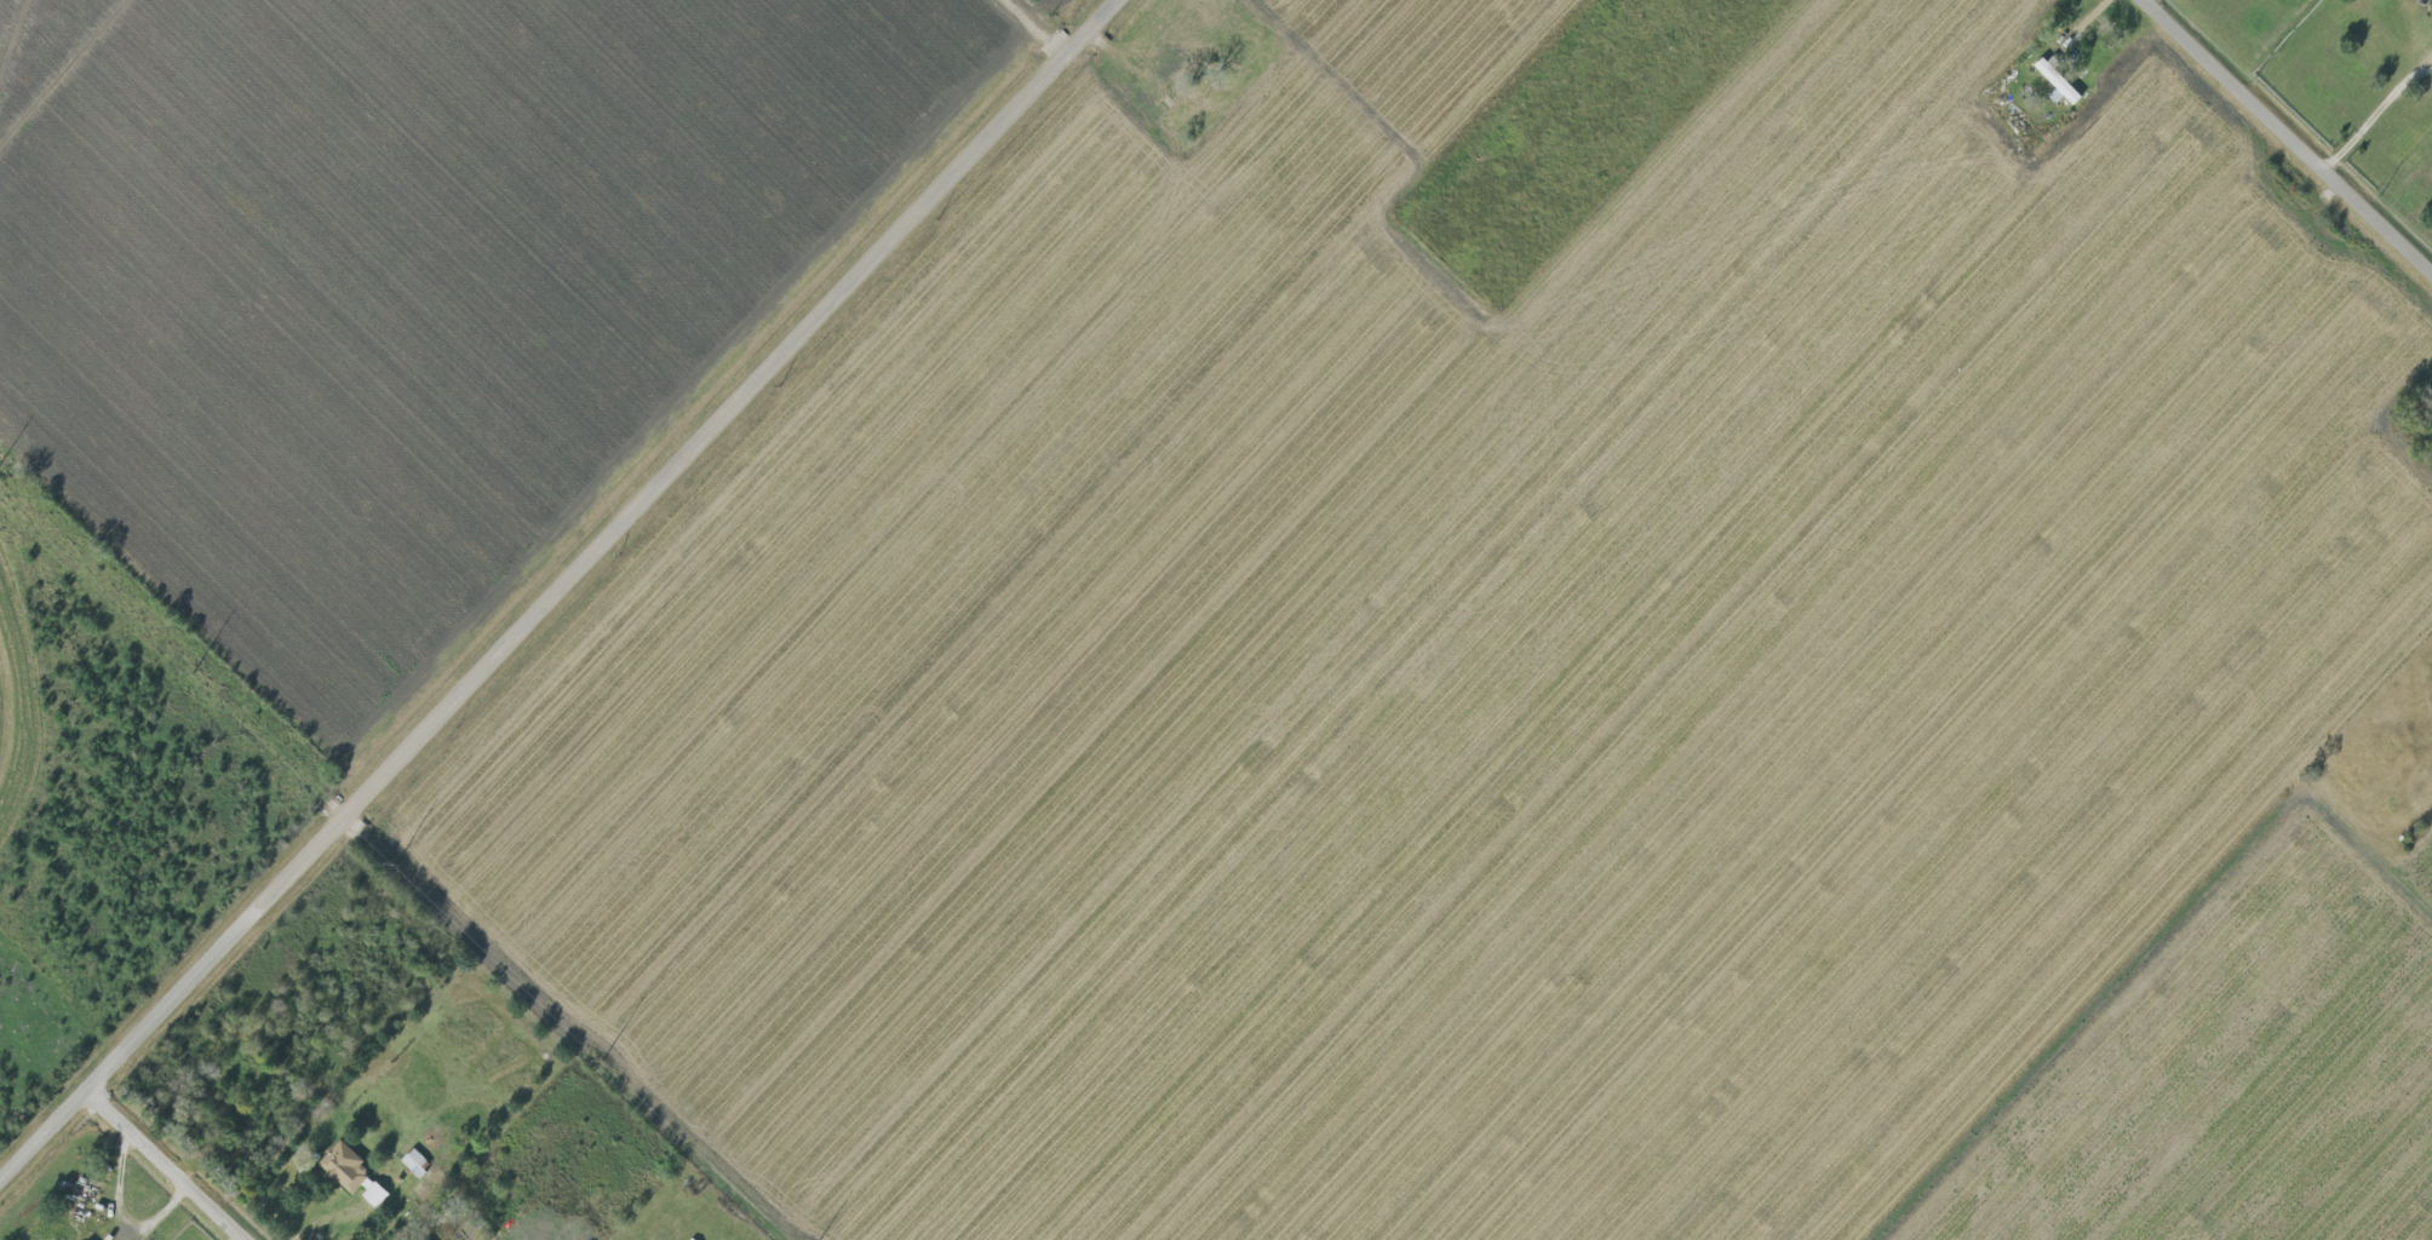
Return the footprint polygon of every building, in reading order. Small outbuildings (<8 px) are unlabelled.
[(2036,66),(2058,89),(2052,95),(2059,103),(2066,96),(2075,107),(2085,98),(2046,57),(2036,66)] [(320,1163),(356,1196),(360,1192),(377,1208),(391,1193),(361,1166),(366,1161),(342,1139),(320,1163)] [(401,1160),(420,1179),(429,1171),(424,1166),(429,1161),(415,1146),(401,1160)]
